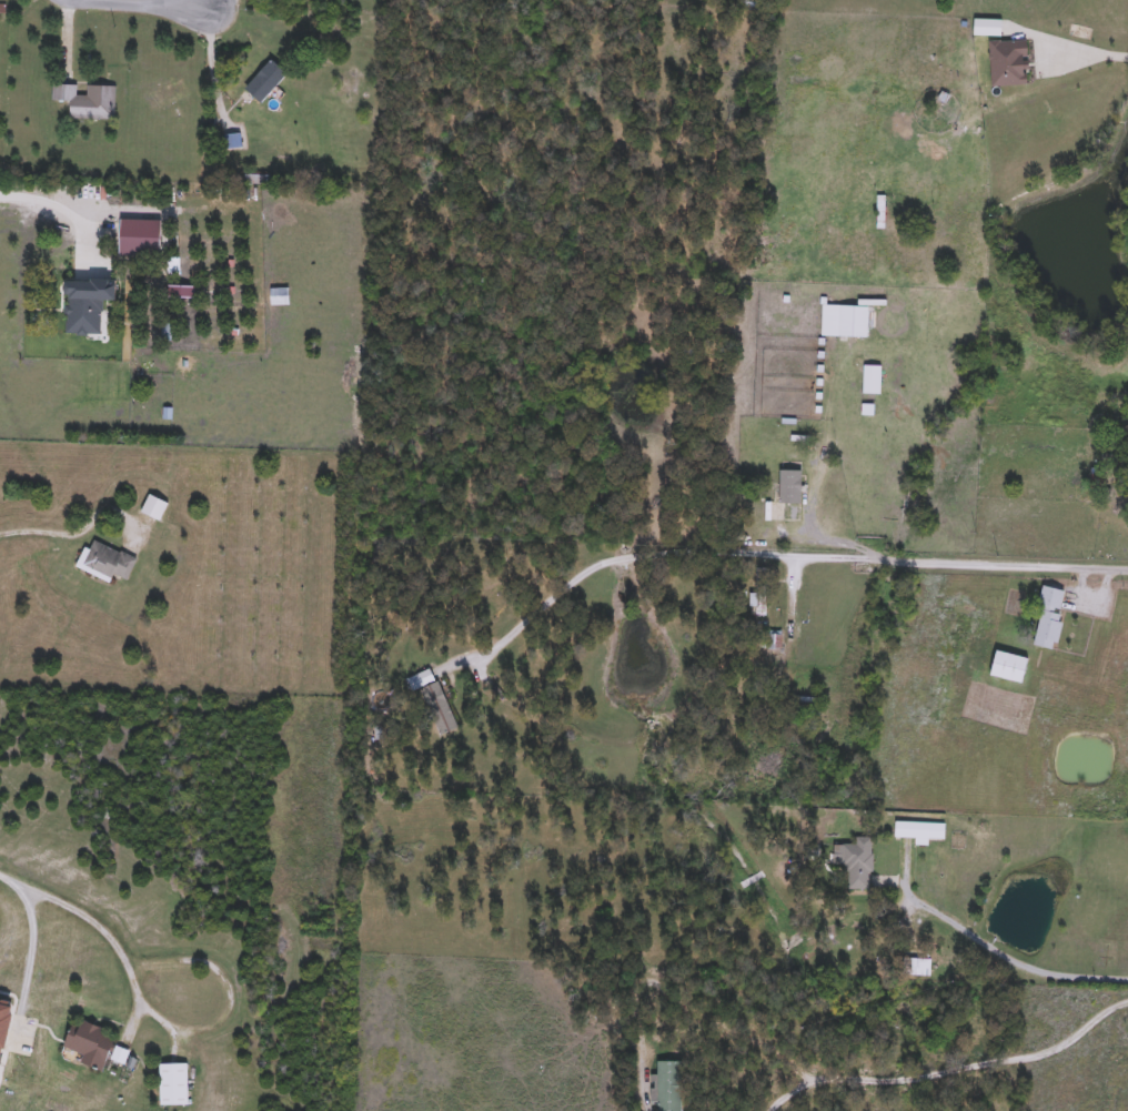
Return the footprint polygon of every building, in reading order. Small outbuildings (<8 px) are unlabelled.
[(975,36),(975,20),(1000,20),(1000,36),(975,36)] [(1027,40),(1028,85),(990,87),(989,41),(1027,40)] [(286,75),(260,103),(244,88),(272,60),(286,75)] [(113,119),(69,119),(69,102),(51,102),(52,85),(75,85),(75,97),(85,97),(85,85),(114,85),(113,119)] [(149,233),(149,255),(121,255),(121,233),(149,233)] [(101,297),(100,335),(64,334),(67,293),(75,294),(75,281),(93,282),(92,297),(101,297)] [(867,337),(820,337),(820,305),(867,306),(867,337)] [(880,365),(880,394),(862,394),(862,365),(880,365)] [(776,504),(764,504),(764,482),(780,482),(780,491),(776,491),(776,504)] [(140,512),(150,495),(168,505),(158,522),(140,512)] [(84,548),(89,551),(93,542),(135,560),(127,580),(113,575),(110,584),(75,568),(84,548)] [(1060,648),(1038,648),(1038,589),(1060,589),(1060,648)] [(763,647),(765,634),(780,637),(777,650),(763,647)] [(990,676),(997,652),(1028,659),(1023,685),(990,676)] [(437,736),(420,689),(439,683),(456,729),(437,736)] [(895,839),(895,817),(928,817),(928,824),(945,824),(945,839),(895,839)] [(840,871),(840,844),(854,844),(854,837),(870,837),(870,890),(847,890),(847,871),(840,871)] [(928,974),(912,974),(912,961),(928,962),(928,974)] [(133,1044),(125,1068),(107,1061),(102,1073),(80,1065),(83,1056),(64,1049),(72,1024),(133,1044)] [(679,1062),(679,1110),(655,1110),(655,1062),(679,1062)] [(188,1107),(159,1107),(159,1064),(188,1064),(188,1107)]
